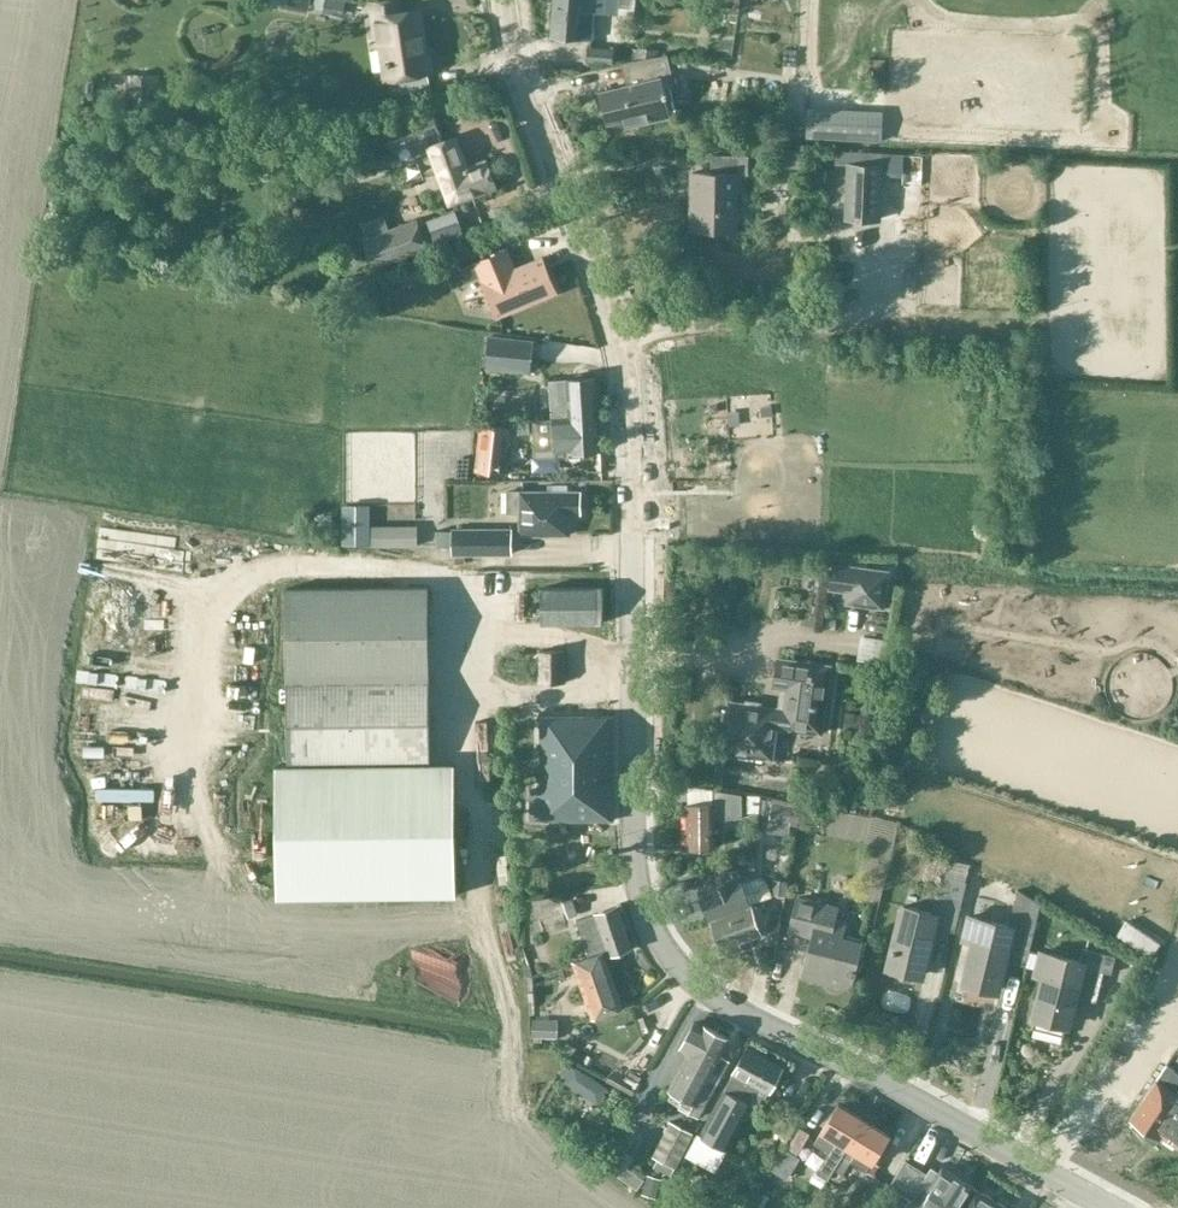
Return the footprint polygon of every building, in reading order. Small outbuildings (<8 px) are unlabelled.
[(344,0),(325,0),(323,13),(343,16),(346,0),(344,0)] [(382,32),(388,72),(389,78),(425,72),(416,11),(403,13),(401,0),(370,5),(374,33),(382,32)] [(595,13),(617,16),(619,0),(557,0),(553,39),(584,43),(585,38),(592,38),(595,13)] [(642,0),(627,0),(626,10),(642,11),(642,0)] [(615,54),(591,52),(589,66),(613,68),(615,54)] [(673,77),(668,54),(621,63),(628,88),(604,95),(611,124),(623,121),(625,128),(671,116),(664,89),(675,86),(673,77)] [(367,79),(370,67),(347,63),(345,75),(367,79)] [(456,138),(444,143),(441,133),(442,133),(434,110),(388,127),(397,150),(429,138),(432,147),(431,147),(451,203),(498,186),(489,162),(468,169),(456,138)] [(837,151),(836,164),(848,164),(845,220),(882,221),(885,164),(883,163),(884,154),(837,151)] [(736,179),(748,179),(748,158),(712,159),(712,177),(694,177),(694,235),(736,234),(736,179)] [(418,218),(363,239),(373,268),(429,247),(418,218)] [(460,263),(446,268),(454,286),(480,276),(484,284),(497,315),(554,290),(540,259),(517,269),(508,247),(474,260),(474,261),(461,267),(460,263)] [(533,341),(490,336),(487,367),(530,372),(533,341)] [(1000,378),(1001,365),(977,364),(977,378),(1000,378)] [(551,382),(553,416),(599,413),(597,379),(566,380),(566,381),(551,382)] [(601,451),(599,413),(553,416),(553,419),(539,420),(540,451),(555,450),(555,453),(569,452),(569,453),(601,451)] [(481,425),(476,471),(504,473),(509,428),(481,425)] [(520,490),(508,490),(508,513),(520,513),(521,534),(570,533),(570,512),(581,511),(580,490),(520,490)] [(370,504),(344,505),(344,543),(370,543),(370,504)] [(418,545),(418,525),(372,525),(372,546),(418,545)] [(512,552),(511,528),(454,529),(454,530),(454,546),(454,553),(512,552)] [(454,530),(438,530),(439,546),(454,546),(454,530)] [(888,572),(834,564),(831,588),(849,591),(847,602),(883,607),(888,572)] [(544,623),(602,623),(602,586),(544,587),(544,623)] [(431,759),(429,681),(428,587),(285,589),(288,762),(431,759)] [(567,650),(539,650),(539,652),(539,682),(539,683),(567,683),(567,650)] [(750,709),(731,707),(726,757),(773,762),(777,730),(823,735),(830,668),(775,662),(772,691),(784,692),(782,713),(763,710),(764,708),(750,706),(750,709)] [(547,817),(617,817),(614,712),(565,712),(565,715),(545,716),(547,817)] [(455,762),(276,764),(278,897),(456,895),(455,762)] [(743,793),(713,789),(714,802),(686,803),(687,848),(717,847),(716,819),(744,818),(743,793)] [(761,797),(749,796),(748,806),(750,806),(749,811),(759,812),(761,797)] [(794,805),(771,802),(769,822),(791,824),(794,805)] [(712,885),(699,890),(709,919),(751,904),(773,896),(769,885),(765,881),(761,878),(755,879),(742,884),(739,875),(737,870),(721,870),(708,874),(712,885)] [(944,878),(939,897),(935,915),(905,907),(890,970),(922,978),(933,932),(954,937),(967,883),(944,878)] [(976,945),(966,986),(998,994),(1006,964),(1007,961),(1014,963),(1013,966),(1027,969),(1032,951),(1035,940),(1041,913),(1043,905),(1021,891),(1017,907),(1011,929),(972,919),(966,943),(976,945)] [(849,989),(859,948),(840,943),(844,927),(833,925),(836,911),(797,902),(790,933),(810,938),(800,977),(849,989)] [(751,904),(709,919),(721,949),(723,949),(724,953),(730,955),(739,951),(741,947),(740,943),(763,935),(751,904)] [(620,906),(599,914),(576,922),(589,956),(611,948),(613,952),(634,944),(620,906)] [(1032,951),(1027,969),(1039,972),(1037,977),(1042,978),(1033,1017),(1036,1017),(1034,1028),(1039,1029),(1064,1035),(1067,1025),(1069,1025),(1075,998),(1076,993),(1083,995),(1083,997),(1098,1001),(1104,971),(1112,972),(1115,963),(1116,957),(1085,949),(1084,955),(1082,960),(1043,951),(1042,954),(1032,951)] [(604,954),(590,959),(575,964),(595,1016),(624,1005),(604,954)] [(534,1021),(534,1036),(558,1036),(558,1022),(534,1021)] [(687,1054),(685,1057),(710,1072),(712,1068),(721,1073),(727,1062),(718,1057),(728,1040),(703,1026),(701,1028),(693,1023),(678,1049),(687,1054)] [(766,1098),(769,1091),(770,1091),(783,1065),(749,1047),(703,1135),(698,1133),(685,1156),(716,1172),(727,1148),(747,1110),(754,1114),(763,1096),(766,1098)] [(704,1083),(710,1072),(685,1057),(667,1089),(683,1098),(677,1109),(695,1119),(712,1088),(704,1083)] [(570,1064),(563,1074),(567,1076),(565,1080),(575,1087),(581,1085),(589,1073),(575,1064),(574,1066),(570,1064)] [(1166,1073),(1134,1120),(1177,1150),(1177,1081),(1166,1073)] [(822,1131),(815,1142),(830,1151),(817,1172),(828,1178),(834,1169),(833,1168),(847,1146),(862,1121),(838,1106),(822,1131)] [(671,1175),(675,1168),(676,1169),(693,1133),(670,1121),(652,1156),(657,1159),(653,1166),(671,1175)] [(847,1146),(833,1168),(834,1169),(843,1175),(852,1160),(866,1169),(871,1162),(887,1136),(862,1121),(847,1146)] [(811,1133),(800,1126),(787,1148),(798,1155),(811,1133)] [(787,1148),(776,1168),(790,1175),(801,1156),(798,1155),(787,1148)] [(905,1194),(920,1170),(905,1161),(890,1186),(905,1194)] [(970,1185),(967,1183),(967,1179),(960,1174),(956,1176),(944,1169),(941,1174),(934,1170),(935,1168),(931,1166),(905,1207),(956,1207),(970,1185)] [(663,1178),(648,1174),(642,1193),(657,1198),(663,1178)] [(962,1207),(1008,1207),(975,1188),(962,1207)]
